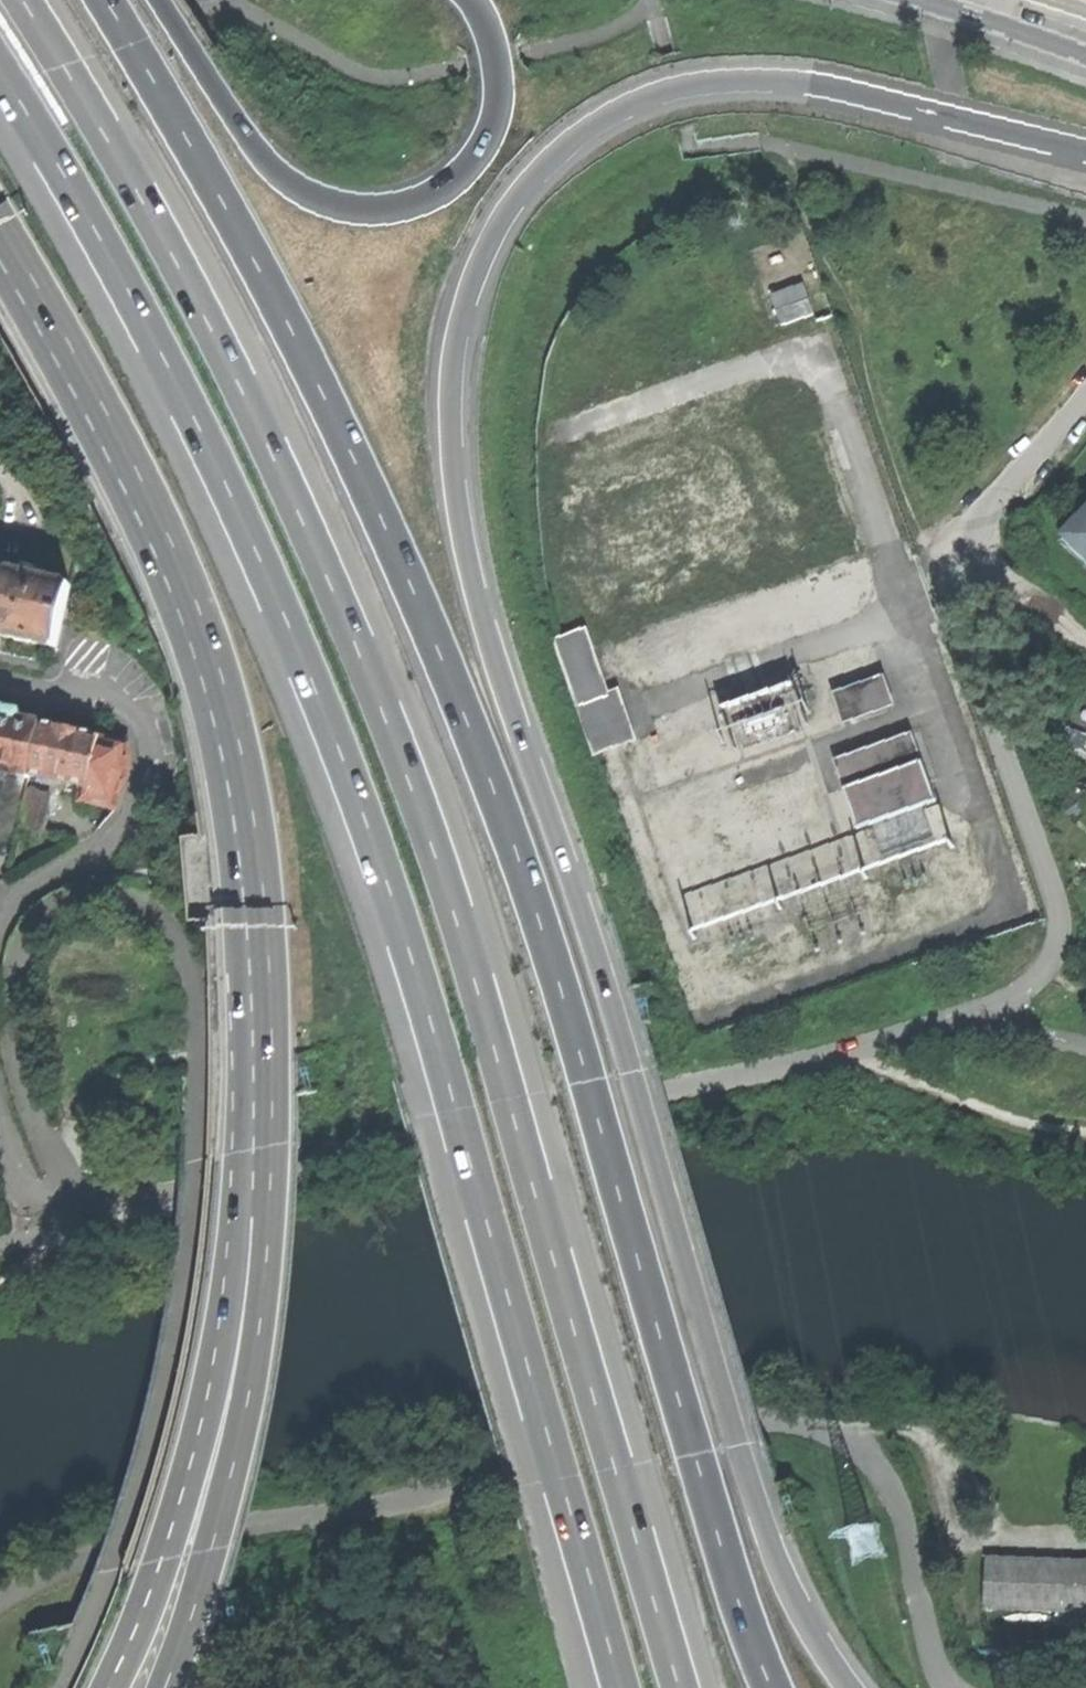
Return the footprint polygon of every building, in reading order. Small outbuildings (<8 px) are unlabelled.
[(803,281),(770,293),(780,323),(814,312),(803,281)] [(1085,557),(1085,517),(1070,534),(1066,533),(1063,535),(1085,557)] [(6,575),(0,601),(0,636),(20,640),(54,647),(69,586),(7,571),(6,575)] [(558,642),(583,706),(612,695),(588,631),(558,642)] [(836,694),(847,723),(898,705),(888,675),(836,694)] [(707,705),(717,749),(812,728),(802,684),(707,705)] [(622,692),(612,695),(583,706),(600,753),(640,738),(622,692)] [(0,715),(0,781),(6,782),(8,773),(28,778),(29,774),(41,724),(4,716),(0,715)] [(85,802),(100,736),(66,729),(41,724),(29,774),(83,786),(80,801),(85,802)] [(837,760),(847,789),(929,761),(920,733),(837,760)] [(127,743),(100,736),(85,802),(117,806),(124,790),(131,773),(127,743)] [(847,789),(859,825),(941,798),(929,761),(847,789)] [(49,788),(27,783),(16,827),(39,832),(49,788)] [(981,1609),(1085,1612),(1085,1563),(983,1559),(981,1609)]
